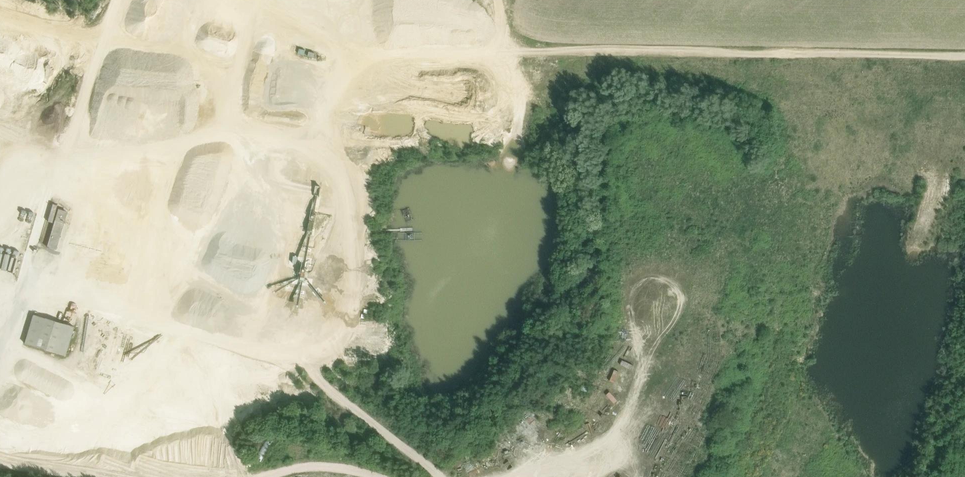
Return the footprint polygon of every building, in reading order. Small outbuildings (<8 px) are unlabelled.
[(57,209),(54,220),(62,222),(65,212),(57,209)] [(46,246),(54,248),(62,222),(54,220),(46,246)] [(45,222),(40,243),(46,245),(52,223),(45,222)] [(130,229),(121,225),(89,293),(110,303),(143,235),(130,229)] [(32,314),(23,343),(35,346),(44,317),(32,314)] [(73,326),(44,317),(35,346),(64,355),(73,326)] [(607,395),(616,402),(619,398),(610,391),(607,395)]
